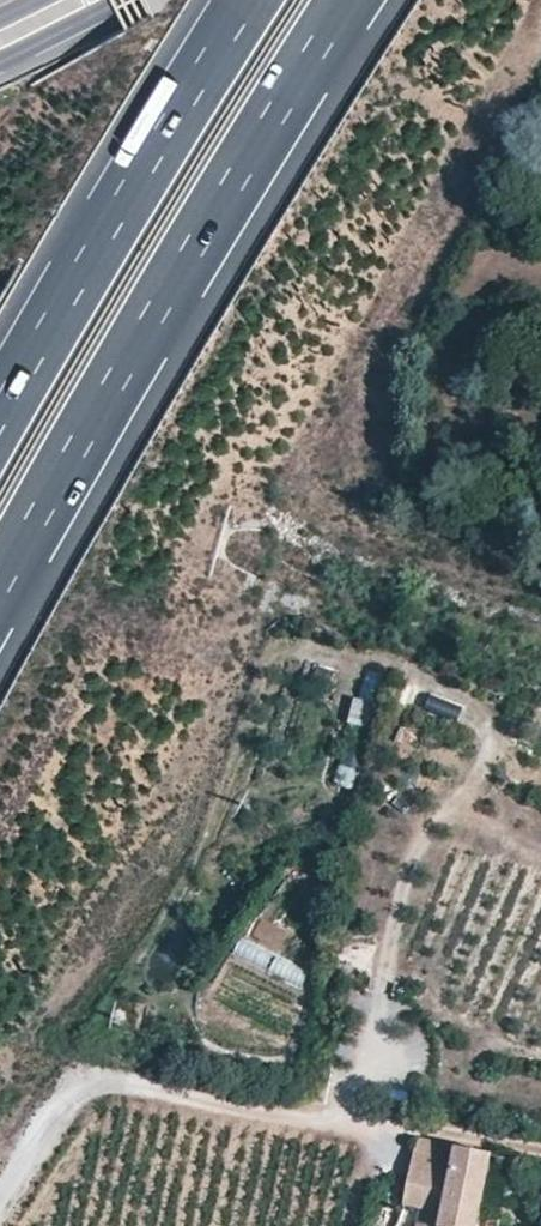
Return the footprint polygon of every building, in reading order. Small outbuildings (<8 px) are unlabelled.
[(406,688),(403,702),(432,708),(435,694),(406,688)] [(366,732),(372,701),(353,697),(347,728),(366,732)] [(256,918),(249,935),(282,948),(289,931),(256,918)] [(238,940),(232,957),(268,968),(273,951),(238,940)] [(275,956),(268,974),(303,985),(309,967),(275,956)] [(496,1155),(434,1140),(421,1137),(407,1204),(423,1207),(447,1212),(444,1225),(482,1225),(496,1155)] [(423,1207),(420,1225),(444,1225),(447,1212),(423,1207)]
